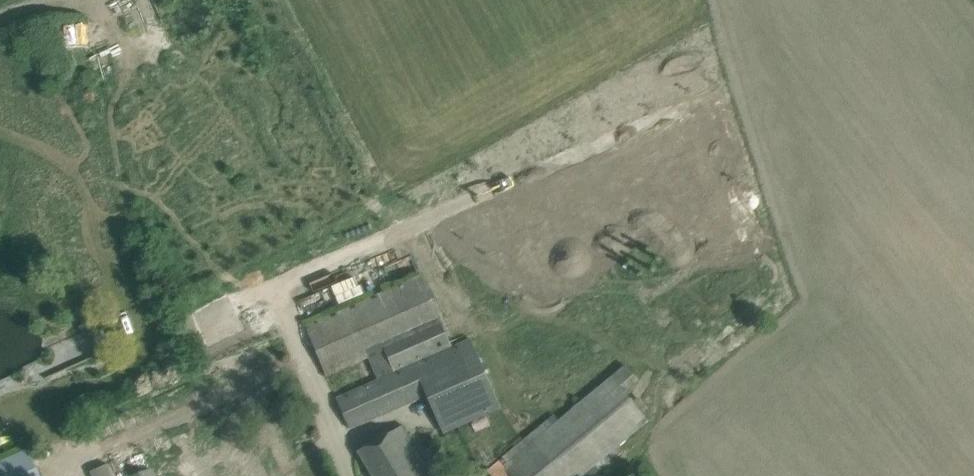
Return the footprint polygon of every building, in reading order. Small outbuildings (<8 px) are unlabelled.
[(614,252),(605,257),(611,267),(619,262),(614,252)] [(452,346),(422,277),(305,327),(326,376),(368,358),(378,380),(336,399),(349,429),(426,395),(442,433),(501,407),(471,338),(452,346)] [(521,300),(514,305),(518,314),(526,310),(521,300)] [(548,419),(499,459),(513,475),(580,475),(648,420),(625,392),(639,380),(626,363),(552,424),(548,419)] [(401,425),(358,450),(373,475),(431,475),(401,425)] [(27,451),(0,463),(0,475),(38,475),(27,451)]
